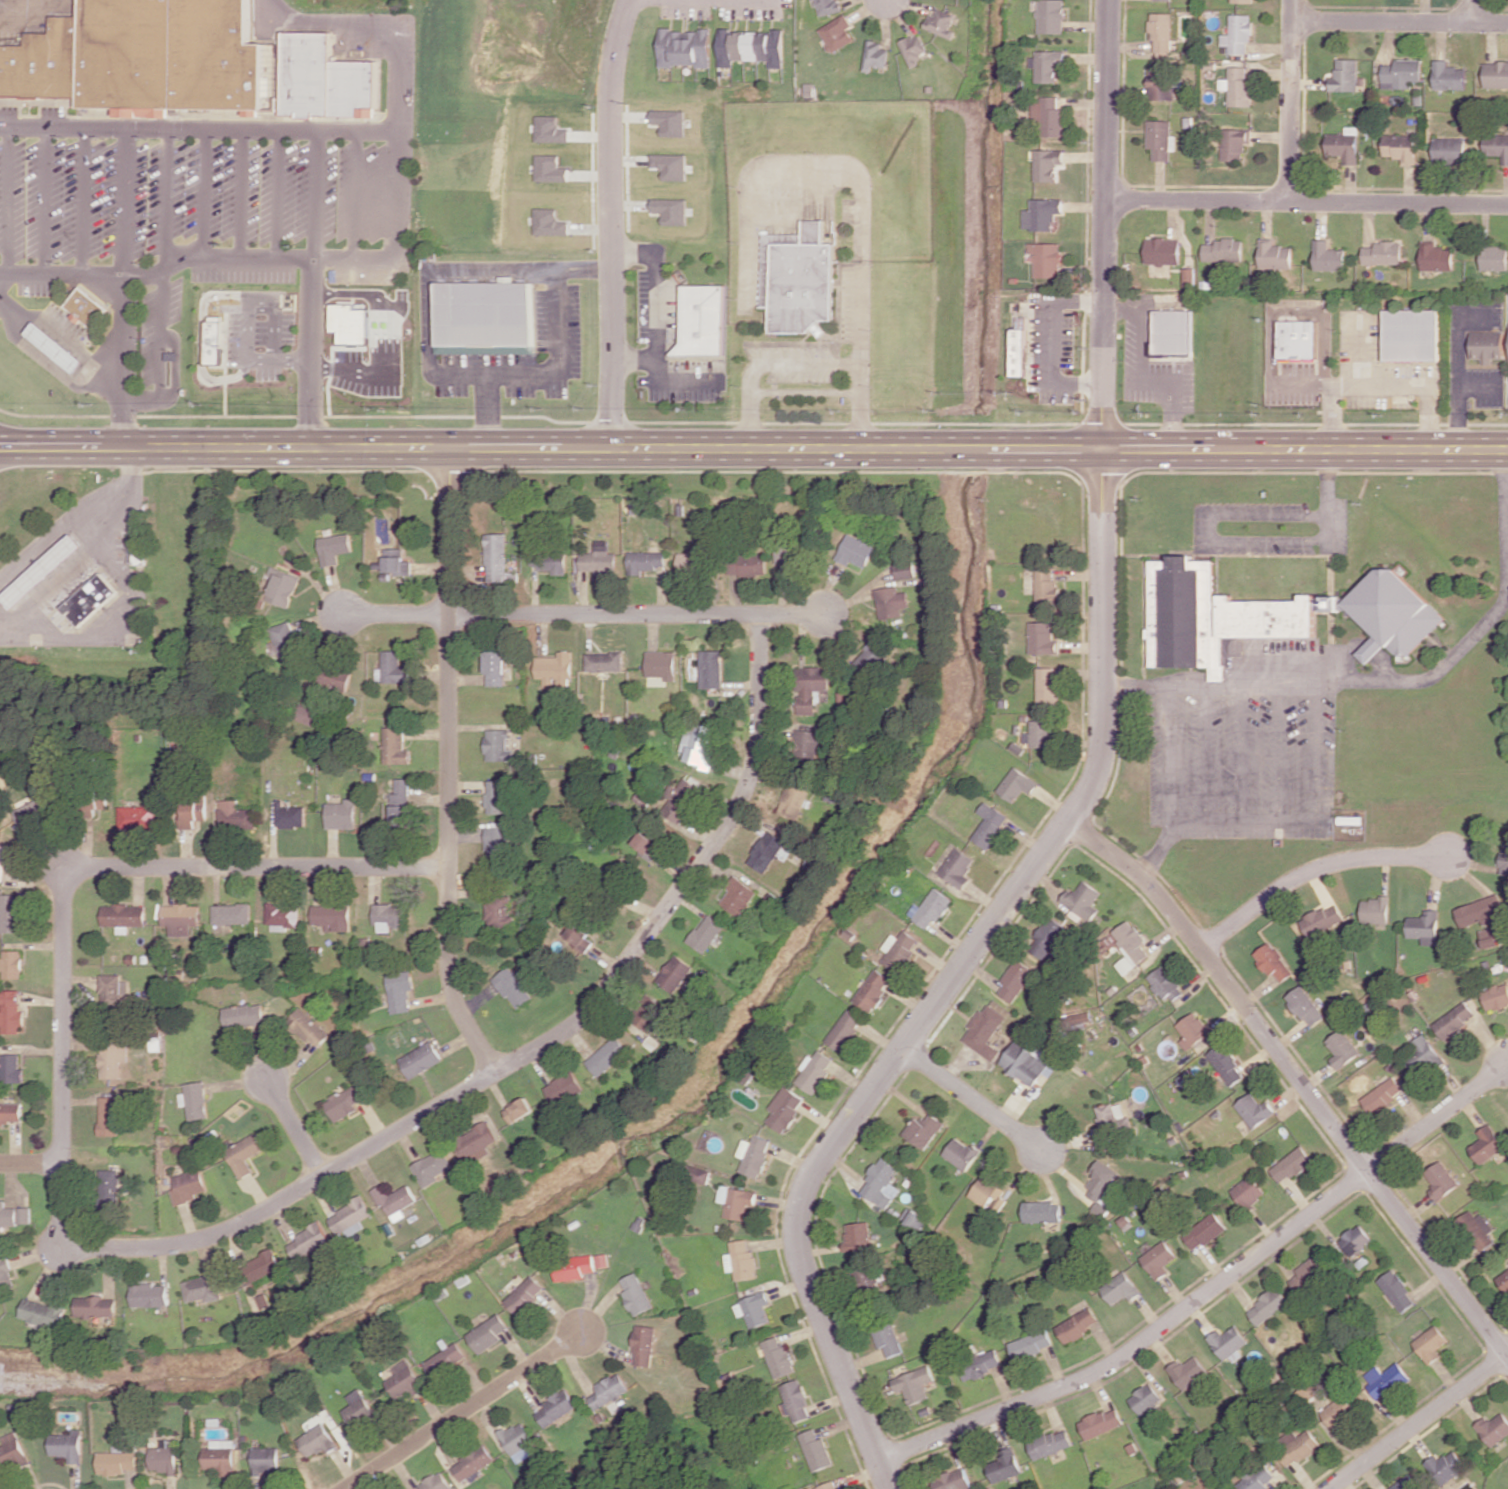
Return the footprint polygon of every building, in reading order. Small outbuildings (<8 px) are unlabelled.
[(79,104),(0,103),(0,52),(25,52),(25,40),(47,40),(47,23),(79,23),(79,0),(248,0),(247,47),(262,47),(261,114),(247,114),(162,113),(162,120),(114,119),(114,112),(78,112),(79,104)] [(840,11),(838,0),(810,0),(810,1),(815,0),(818,15),(840,11)] [(1065,0),(1040,0),(1039,33),(1065,33),(1065,0)] [(957,31),(951,29),(957,15),(939,8),(936,16),(930,13),(924,27),(953,39),(957,31)] [(1172,13),(1150,13),(1150,39),(1156,40),(1156,59),(1172,59),(1172,13)] [(831,53),(853,39),(847,29),(852,26),(844,14),(817,30),(831,53)] [(1251,54),(1251,14),(1230,14),(1230,34),(1221,34),(1221,46),(1230,46),(1230,54),(1251,54)] [(783,68),(784,32),(730,31),(730,28),(720,28),(720,67),(734,67),(734,60),(769,60),(769,67),(783,68)] [(660,65),(712,66),(712,29),(694,29),(694,31),(661,31),(660,65)] [(338,61),(383,60),(383,103),(383,115),(286,116),(285,33),(338,32),(338,61)] [(928,50),(919,33),(899,43),(911,68),(921,62),(918,55),(928,50)] [(886,67),(887,49),(880,49),(881,42),(865,41),(863,71),(870,72),(870,66),(886,67)] [(1037,50),(1037,82),(1059,82),(1059,65),(1067,65),(1067,51),(1037,50)] [(1358,91),(1358,59),(1335,59),(1335,75),(1330,75),(1330,90),(1358,91)] [(1382,65),(1382,88),(1412,89),(1412,81),(1421,81),(1421,59),(1395,59),(1395,65),(1382,65)] [(1465,89),(1465,67),(1447,67),(1447,60),(1434,60),(1433,89),(1465,89)] [(1483,87),(1507,88),(1507,62),(1484,61),(1483,87)] [(1251,66),(1229,67),(1229,81),(1220,81),(1220,88),(1229,88),(1229,106),(1252,106),(1251,66)] [(1171,100),(1172,69),(1150,68),(1149,99),(1171,100)] [(1059,96),(1033,96),(1034,125),(1043,125),(1044,137),(1066,136),(1065,108),(1060,108),(1059,96)] [(685,136),(685,110),(652,110),(652,123),(662,124),(661,136),(685,136)] [(536,141),(570,142),(571,128),(560,128),(560,116),(537,115),(536,141)] [(1147,148),(1153,149),(1153,161),(1170,161),(1171,121),(1148,120),(1147,148)] [(1252,143),(1252,129),(1222,129),(1222,161),(1245,161),(1245,143),(1252,143)] [(1402,157),(1402,164),(1414,164),(1415,135),(1383,133),(1382,156),(1402,157)] [(1507,165),(1507,134),(1483,133),(1483,155),(1498,156),(1498,165),(1507,165)] [(1342,164),(1357,164),(1358,134),(1327,134),(1326,155),(1342,155),(1342,164)] [(1464,138),(1433,137),(1432,161),(1464,161),(1464,138)] [(1058,182),(1058,164),(1065,165),(1065,150),(1037,149),(1036,181),(1058,182)] [(537,154),(537,181),(570,182),(570,167),(561,167),(561,155),(537,154)] [(662,180),(685,180),(685,154),(651,154),(650,168),(662,168),(662,180)] [(661,225),(684,226),(685,199),(651,198),(651,212),(661,212),(661,225)] [(1055,230),(1055,213),(1064,213),(1064,199),(1033,198),(1032,210),(1025,210),(1025,229),(1055,230)] [(570,235),(570,221),(559,221),(559,208),(536,208),(536,234),(570,235)] [(833,320),(832,243),(821,243),(821,220),(799,220),(799,233),(759,234),(759,259),(768,259),(768,278),(759,278),(759,307),(769,307),(769,332),(820,332),(820,320),(833,320)] [(1146,264),(1180,265),(1180,238),(1146,238),(1146,264)] [(1291,268),(1291,246),(1273,246),(1273,239),(1259,238),(1259,268),(1291,268)] [(1203,244),(1203,262),(1242,261),(1242,239),(1215,239),(1215,243),(1203,244)] [(1344,249),(1327,249),(1327,239),(1313,239),(1313,270),(1344,270),(1344,249)] [(1419,270),(1451,270),(1451,250),(1441,250),(1441,246),(1432,246),(1432,241),(1420,241),(1419,270)] [(1401,264),(1400,242),(1361,243),(1362,264),(1401,264)] [(1062,243),(1031,243),(1031,254),(1036,254),(1036,280),(1062,280),(1062,243)] [(1478,269),(1505,270),(1506,247),(1479,246),(1478,269)] [(447,282),(539,283),(538,348),(446,347),(447,282)] [(671,354),(723,355),(724,285),(680,285),(679,345),(671,345),(671,354)] [(71,307),(85,288),(115,310),(101,329),(71,307)] [(333,304),(333,331),(341,331),(341,344),(370,343),(370,309),(355,309),(355,304),(333,304)] [(1193,355),(1193,310),(1155,309),(1155,355),(1193,355)] [(1437,360),(1437,309),(1383,310),(1384,361),(1437,360)] [(1013,376),(1028,376),(1029,317),(1019,317),(1018,328),(1013,328),(1013,376)] [(1279,359),(1317,358),(1317,320),(1278,321),(1279,359)] [(77,373),(26,332),(35,321),(86,361),(77,373)] [(210,321),(226,321),(226,360),(210,360),(210,321)] [(1502,358),(1501,331),(1469,332),(1469,359),(1479,358),(1480,364),(1491,364),(1491,359),(1502,358)] [(850,565),(851,561),(866,568),(876,544),(847,532),(836,559),(850,565)] [(353,551),(350,533),(318,538),(322,566),(340,563),(338,553),(353,551)] [(486,581),(511,581),(511,572),(507,571),(507,533),(487,533),(486,581)] [(12,608),(1,596),(72,534),(83,546),(12,608)] [(581,570),(594,570),(593,573),(617,573),(617,553),(609,553),(609,540),(596,540),(595,552),(581,552),(581,570)] [(768,554),(728,554),(728,576),(784,575),(784,564),(796,564),(796,544),(777,544),(777,564),(768,564),(768,554)] [(412,573),(412,560),(403,560),(403,548),(383,548),(384,574),(412,573)] [(628,574),(641,574),(642,569),(665,570),(665,552),(628,551),(628,574)] [(567,552),(531,553),(532,564),(538,564),(539,570),(552,570),(552,574),(568,574),(567,552)] [(677,569),(703,571),(703,553),(678,552),(677,569)] [(1163,667),(1210,667),(1210,680),(1223,680),(1223,636),(1314,636),(1313,594),(1300,594),(1300,600),(1232,601),(1232,595),(1215,595),(1215,560),(1194,560),(1194,555),(1172,555),(1172,569),(1162,569),(1163,667)] [(1150,560),(1151,666),(1162,666),(1161,568),(1171,568),(1171,560),(1150,560)] [(1374,635),(1355,654),(1365,663),(1384,645),(1399,660),(1441,617),(1384,561),(1342,603),(1374,635)] [(299,574),(272,568),(270,575),(274,576),(268,601),(292,607),(299,574)] [(1037,607),(1059,607),(1059,579),(1054,579),(1054,570),(1037,571),(1037,607)] [(79,627),(61,607),(101,572),(118,591),(79,627)] [(903,617),(903,607),(903,587),(877,588),(878,618),(903,617)] [(1337,610),(1337,597),(1325,597),(1325,611),(1337,610)] [(283,661),(305,652),(290,619),(268,629),(283,661)] [(1031,653),(1060,653),(1059,640),(1053,640),(1053,621),(1031,621),(1031,653)] [(860,642),(859,665),(884,666),(885,643),(860,642)] [(382,650),(382,668),(375,668),(375,683),(411,683),(411,666),(402,666),(401,650),(382,650)] [(486,686),(506,685),(505,650),(486,650),(486,686)] [(536,681),(556,681),(556,686),(572,686),(572,650),(559,650),(559,656),(536,656),(536,681)] [(722,650),(699,650),(699,688),(722,688),(722,650)] [(675,651),(646,651),(646,676),(665,676),(665,681),(676,680),(675,651)] [(624,671),(623,652),(586,652),(586,671),(624,671)] [(316,686),(348,690),(351,671),(318,666),(316,686)] [(798,714),(816,714),(816,690),(831,690),(831,667),(798,667),(798,714)] [(1060,709),(1060,667),(1038,667),(1038,709),(1060,709)] [(1055,747),(1056,720),(1032,720),(1031,746),(1055,747)] [(680,751),(686,752),(684,763),(708,768),(717,728),(694,723),(692,729),(685,728),(680,751)] [(405,750),(404,724),(383,725),(383,764),(411,763),(410,749),(405,750)] [(514,761),(514,750),(509,750),(508,729),(486,729),(486,761),(514,761)] [(817,730),(797,731),(798,757),(818,756),(817,730)] [(1056,748),(1032,748),(1032,766),(1057,766),(1056,748)] [(1041,783),(1016,766),(998,791),(1015,803),(1025,789),(1032,795),(1041,783)] [(660,813),(681,824),(700,786),(683,777),(677,787),(674,786),(660,813)] [(409,778),(394,778),(394,792),(391,792),(390,827),(408,828),(409,778)] [(506,813),(505,780),(486,780),(486,813),(506,813)] [(798,820),(809,790),(788,782),(776,812),(798,820)] [(633,799),(645,808),(654,796),(642,787),(633,799)] [(14,812),(22,829),(54,812),(46,796),(14,812)] [(210,820),(211,799),(183,799),(182,828),(194,828),(195,820),(210,820)] [(238,799),(219,799),(219,828),(256,828),(256,809),(238,809),(238,799)] [(283,799),(276,799),(277,828),(306,827),(305,806),(283,806),(283,799)] [(987,818),(973,838),(988,849),(1011,818),(987,800),(979,812),(987,818)] [(325,828),(355,828),(356,803),(326,803),(325,828)] [(163,829),(164,807),(118,805),(117,827),(163,829)] [(661,840),(645,826),(630,843),(652,861),(661,850),(656,846),(661,840)] [(486,828),(486,860),(510,859),(510,827),(486,828)] [(767,874),(784,839),(765,829),(747,863),(767,874)] [(0,844),(0,880),(3,880),(5,866),(8,866),(10,845),(0,844)] [(966,874),(977,860),(959,847),(940,872),(963,890),(972,879),(966,874)] [(757,891),(737,877),(718,902),(739,917),(757,891)] [(1090,922),(1099,909),(1093,905),(1102,892),(1084,879),(1075,892),(1069,888),(1061,900),(1090,922)] [(908,915),(931,930),(953,898),(936,887),(922,907),(916,903),(908,915)] [(1455,909),(1462,928),(1481,921),(1482,924),(1505,916),(1497,893),(1455,909)] [(1,933),(20,932),(19,894),(0,895),(1,933)] [(486,927),(515,926),(514,915),(509,915),(509,896),(485,896),(486,927)] [(1388,923),(1389,898),(1362,897),(1361,923),(1388,923)] [(299,903),(268,902),(267,930),(286,931),(286,928),(299,928),(299,903)] [(1309,938),(1344,919),(1335,902),(1300,920),(1309,938)] [(374,932),(390,932),(390,926),(404,927),(404,904),(374,903),(374,932)] [(102,926),(117,925),(117,933),(128,933),(128,926),(146,926),(145,904),(101,905),(102,926)] [(169,935),(191,936),(192,926),(199,926),(199,904),(162,904),(162,925),(170,925),(169,935)] [(212,905),(213,924),(251,923),(251,904),(212,905)] [(312,925),(325,924),(326,931),(351,931),(350,905),(311,906),(312,925)] [(1407,939),(1438,939),(1439,910),(1424,909),(1424,916),(1408,916),(1407,939)] [(723,923),(705,913),(688,944),(707,953),(723,923)] [(1045,959),(1068,928),(1050,915),(1027,946),(1045,959)] [(1112,933),(1128,955),(1116,964),(1124,975),(1150,955),(1141,944),(1146,940),(1130,919),(1112,933)] [(586,936),(590,931),(575,920),(563,936),(586,952),(593,941),(586,936)] [(1501,944),(1495,926),(1479,931),(1484,949),(1501,944)] [(883,961),(898,973),(922,941),(906,929),(899,938),(893,934),(883,948),(889,952),(883,961)] [(1280,982),(1292,973),(1271,941),(1253,953),(1268,976),(1274,972),(1280,982)] [(2,978),(21,978),(21,950),(1,950),(2,978)] [(693,966),(675,953),(656,981),(674,993),(693,966)] [(1001,980),(1006,984),(999,993),(1012,1003),(1037,971),(1018,958),(1001,980)] [(1147,976),(1163,1003),(1182,992),(1166,964),(1147,976)] [(533,997),(511,965),(493,977),(515,1009),(533,997)] [(891,979),(878,968),(853,999),(872,1014),(887,994),(882,991),(891,979)] [(415,989),(412,969),(386,973),(392,1013),(412,1011),(409,990),(415,989)] [(122,974),(101,974),(100,1003),(127,1004),(127,980),(121,980),(122,974)] [(1487,1011),(1507,1005),(1507,982),(1481,990),(1487,1011)] [(1285,997),(1311,1029),(1326,1016),(1301,984),(1285,997)] [(20,990),(1,991),(1,1033),(23,1033),(23,1011),(20,1011),(20,990)] [(651,1029),(652,1024),(661,1026),(665,1001),(642,997),(636,1026),(651,1029)] [(988,1041),(1007,1016),(988,1001),(969,1028),(971,1029),(962,1040),(992,1061),(1000,1050),(988,1041)] [(1474,1015),(1467,1002),(1433,1020),(1444,1041),(1471,1027),(1466,1019),(1474,1015)] [(223,1008),(225,1028),(266,1024),(263,1003),(223,1008)] [(331,1035),(300,1007),(287,1021),(318,1049),(331,1035)] [(865,1018),(849,1007),(826,1041),(842,1052),(865,1018)] [(1092,1021),(1089,1011),(1069,1015),(1071,1026),(1092,1021)] [(1189,1046),(1209,1034),(1196,1011),(1176,1023),(1189,1046)] [(1339,1070),(1361,1052),(1342,1028),(1326,1041),(1336,1054),(1330,1059),(1339,1070)] [(1408,1043),(1413,1052),(1405,1057),(1417,1077),(1443,1062),(1426,1033),(1408,1043)] [(598,1077),(629,1051),(616,1035),(585,1061),(598,1077)] [(1033,1087),(1043,1073),(1049,1077),(1059,1063),(1018,1036),(999,1065),(1033,1087)] [(408,1078),(444,1063),(435,1041),(400,1056),(408,1078)] [(1230,1087),(1246,1076),(1222,1043),(1206,1054),(1230,1087)] [(120,1062),(128,1062),(128,1044),(101,1044),(101,1078),(120,1078),(120,1062)] [(831,1071),(827,1068),(834,1059),(819,1049),(814,1057),(811,1055),(794,1081),(815,1095),(831,1071)] [(1,1082),(24,1083),(24,1069),(19,1069),(19,1054),(2,1054),(1,1082)] [(558,1108),(584,1088),(570,1069),(544,1089),(558,1108)] [(1372,1115),(1406,1092),(1394,1076),(1361,1099),(1372,1115)] [(188,1119),(208,1118),(205,1081),(184,1083),(185,1093),(179,1093),(180,1106),(187,1105),(188,1119)] [(334,1121),(359,1111),(356,1102),(366,1098),(361,1084),(325,1099),(334,1121)] [(770,1109),(774,1112),(767,1122),(784,1133),(807,1100),(786,1085),(770,1109)] [(1261,1104),(1252,1092),(1234,1104),(1252,1129),(1276,1112),(1267,1100),(1261,1104)] [(121,1097),(101,1097),(100,1136),(120,1136),(121,1097)] [(503,1109),(511,1124),(534,1111),(527,1097),(503,1109)] [(22,1124),(22,1102),(0,1103),(0,1124),(22,1124)] [(1092,1128),(1095,1140),(1131,1131),(1126,1113),(1116,1115),(1113,1102),(1095,1107),(1100,1126),(1092,1128)] [(944,1123),(931,1113),(924,1122),(916,1115),(902,1133),(924,1150),(944,1123)] [(487,1146),(498,1140),(488,1121),(453,1138),(463,1160),(473,1155),(476,1160),(490,1153),(487,1146)] [(1506,1146),(1489,1123),(1477,1132),(1481,1137),(1468,1148),(1481,1165),(1506,1146)] [(265,1150),(257,1133),(225,1149),(240,1179),(254,1172),(247,1159),(265,1150)] [(745,1158),(740,1171),(758,1179),(774,1141),(755,1133),(752,1142),(744,1139),(737,1155),(745,1158)] [(968,1172),(981,1152),(955,1136),(942,1156),(968,1172)] [(1313,1161),(1301,1145),(1269,1169),(1281,1185),(1313,1161)] [(443,1148),(412,1165),(423,1187),(455,1170),(443,1148)] [(858,1190),(886,1209),(900,1189),(889,1182),(899,1168),(882,1156),(858,1190)] [(1460,1186),(1443,1160),(1422,1172),(1439,1199),(1460,1186)] [(1083,1194),(1102,1201),(1115,1168),(1097,1161),(1083,1194)] [(707,1183),(711,1172),(700,1168),(696,1179),(707,1183)] [(99,1206),(118,1207),(119,1169),(101,1169),(99,1206)] [(172,1190),(175,1204),(198,1199),(197,1193),(207,1191),(202,1169),(174,1175),(177,1189),(172,1190)] [(989,1205),(998,1211),(1006,1199),(1001,1195),(1006,1189),(984,1174),(969,1196),(987,1208),(989,1205)] [(1266,1193),(1251,1174),(1231,1189),(1245,1209),(1266,1193)] [(372,1191),(381,1207),(385,1204),(396,1222),(407,1215),(403,1209),(418,1200),(408,1184),(390,1195),(384,1184),(372,1191)] [(745,1220),(746,1204),(755,1205),(757,1190),(720,1186),(718,1201),(726,1202),(724,1218),(745,1220)] [(373,1216),(364,1197),(328,1215),(337,1233),(373,1216)] [(18,1207),(6,1207),(5,1200),(0,1200),(0,1226),(18,1226),(18,1207)] [(1023,1221),(1060,1222),(1060,1202),(1023,1202),(1023,1221)] [(1480,1214),(1478,1216),(1469,1208),(1454,1224),(1487,1254),(1497,1243),(1488,1235),(1495,1228),(1480,1214)] [(1195,1252),(1227,1228),(1214,1211),(1182,1235),(1195,1252)] [(294,1258),(330,1243),(321,1221),(295,1233),(298,1240),(288,1244),(294,1258)] [(845,1223),(847,1241),(843,1241),(844,1251),(871,1248),(869,1221),(845,1223)] [(1373,1240),(1359,1223),(1338,1241),(1352,1258),(1373,1240)] [(724,1254),(726,1271),(734,1270),(735,1280),(755,1277),(750,1238),(729,1241),(731,1253),(724,1254)] [(1141,1257),(1157,1281),(1170,1272),(1165,1265),(1178,1257),(1166,1240),(1141,1257)] [(248,1260),(257,1280),(283,1268),(273,1248),(248,1260)] [(1297,1291),(1329,1268),(1318,1253),(1295,1270),(1298,1274),(1289,1280),(1297,1291)] [(597,1267),(609,1266),(608,1254),(596,1255),(597,1267)] [(8,1256),(0,1259),(0,1290),(17,1284),(8,1256)] [(585,1279),(585,1272),(596,1271),(595,1256),(556,1258),(557,1280),(585,1279)] [(855,1269),(860,1292),(879,1288),(874,1265),(855,1269)] [(1377,1281),(1401,1313),(1417,1301),(1392,1269),(1377,1281)] [(1496,1276),(1507,1295),(1507,1294),(1507,1269),(1496,1276)] [(1101,1288),(1113,1305),(1126,1296),(1130,1301),(1142,1293),(1126,1270),(1101,1288)] [(634,1316),(653,1308),(637,1271),(618,1280),(634,1316)] [(223,1298),(217,1273),(182,1281),(187,1302),(206,1298),(207,1302),(223,1298)] [(505,1301),(518,1316),(547,1289),(534,1274),(505,1301)] [(132,1284),(132,1306),(169,1306),(169,1283),(132,1284)] [(1289,1302),(1276,1286),(1246,1311),(1258,1326),(1289,1302)] [(745,1314),(749,1328),(770,1322),(765,1306),(770,1304),(766,1292),(733,1301),(737,1316),(745,1314)] [(76,1317),(117,1316),(117,1298),(106,1299),(106,1295),(76,1296),(76,1317)] [(28,1324),(62,1331),(67,1306),(26,1298),(21,1317),(29,1319),(28,1324)] [(1100,1324),(1090,1307),(1056,1326),(1065,1344),(1100,1324)] [(467,1334),(480,1354),(502,1339),(499,1335),(510,1328),(499,1313),(467,1334)] [(888,1358),(904,1351),(892,1321),(872,1329),(879,1348),(884,1347),(888,1358)] [(632,1364),(652,1367),(656,1326),(636,1324),(632,1364)] [(1440,1356),(1435,1350),(1449,1341),(1436,1324),(1412,1342),(1429,1365),(1440,1356)] [(1222,1334),(1218,1329),(1208,1336),(1223,1359),(1248,1343),(1237,1325),(1222,1334)] [(1009,1343),(1017,1361),(1053,1346),(1046,1328),(1009,1343)] [(761,1342),(776,1378),(795,1371),(781,1334),(761,1342)] [(425,1359),(431,1376),(467,1360),(460,1344),(425,1359)] [(1002,1367),(996,1349),(959,1362),(965,1380),(1002,1367)] [(1183,1364),(1179,1358),(1167,1368),(1184,1390),(1209,1372),(1196,1355),(1183,1364)] [(398,1374),(387,1381),(397,1398),(423,1382),(408,1358),(394,1367),(398,1374)] [(1377,1365),(1361,1376),(1378,1400),(1410,1378),(1398,1361),(1382,1372),(1377,1365)] [(935,1381),(930,1365),(892,1378),(896,1392),(904,1389),(909,1405),(929,1398),(924,1384),(935,1381)] [(595,1384),(599,1392),(588,1397),(594,1409),(630,1392),(621,1372),(595,1384)] [(794,1423),(812,1416),(798,1378),(779,1385),(786,1402),(780,1404),(785,1416),(791,1414),(794,1423)] [(1142,1416),(1163,1399),(1149,1382),(1128,1399),(1142,1416)] [(379,1414),(360,1388),(348,1396),(353,1403),(343,1411),(356,1430),(379,1414)] [(545,1428),(578,1406),(566,1388),(534,1410),(545,1428)] [(1335,1432),(1359,1412),(1344,1393),(1319,1413),(1335,1432)] [(1123,1424),(1116,1406),(1079,1421),(1086,1440),(1123,1424)] [(1490,1447),(1507,1434),(1507,1419),(1503,1411),(1489,1421),(1486,1416),(1474,1424),(1490,1447)] [(518,1463),(532,1454),(526,1446),(535,1440),(521,1420),(499,1435),(518,1463)] [(309,1458),(324,1448),(328,1454),(340,1447),(323,1422),(297,1440),(309,1458)] [(1028,1442),(1035,1460),(1072,1445),(1065,1427),(1028,1442)] [(83,1462),(83,1428),(73,1429),(73,1434),(51,1434),(51,1456),(69,1456),(69,1462),(83,1462)] [(799,1434),(813,1471),(834,1464),(824,1437),(819,1438),(815,1428),(799,1434)] [(1278,1440),(1283,1446),(1276,1453),(1290,1469),(1320,1443),(1307,1428),(1297,1437),(1290,1430),(1278,1440)] [(28,1460),(19,1430),(2,1436),(5,1445),(0,1447),(0,1469),(28,1460)] [(204,1447),(205,1469),(222,1469),(222,1475),(235,1475),(235,1439),(211,1440),(212,1447),(204,1447)] [(451,1464),(460,1480),(495,1460),(486,1444),(451,1464)] [(987,1463),(994,1483),(1023,1472),(1013,1446),(1005,1449),(1007,1455),(987,1463)] [(151,1447),(150,1472),(177,1473),(178,1447),(151,1447)] [(253,1447),(253,1468),(280,1467),(279,1447),(253,1447)] [(1439,1460),(1435,1454),(1424,1463),(1441,1485),(1467,1465),(1454,1448),(1439,1460)] [(99,1452),(99,1473),(138,1472),(138,1452),(99,1452)] [(1235,1488),(1263,1488),(1276,1481),(1264,1462),(1232,1483),(1235,1488)] [(964,1467),(932,1478),(935,1488),(972,1488),(964,1467)] [(444,1472),(413,1488),(453,1488),(444,1472)] [(1409,1474),(1387,1488),(1420,1488),(1409,1474)] [(816,1488),(839,1488),(835,1480),(816,1487),(816,1488)]
